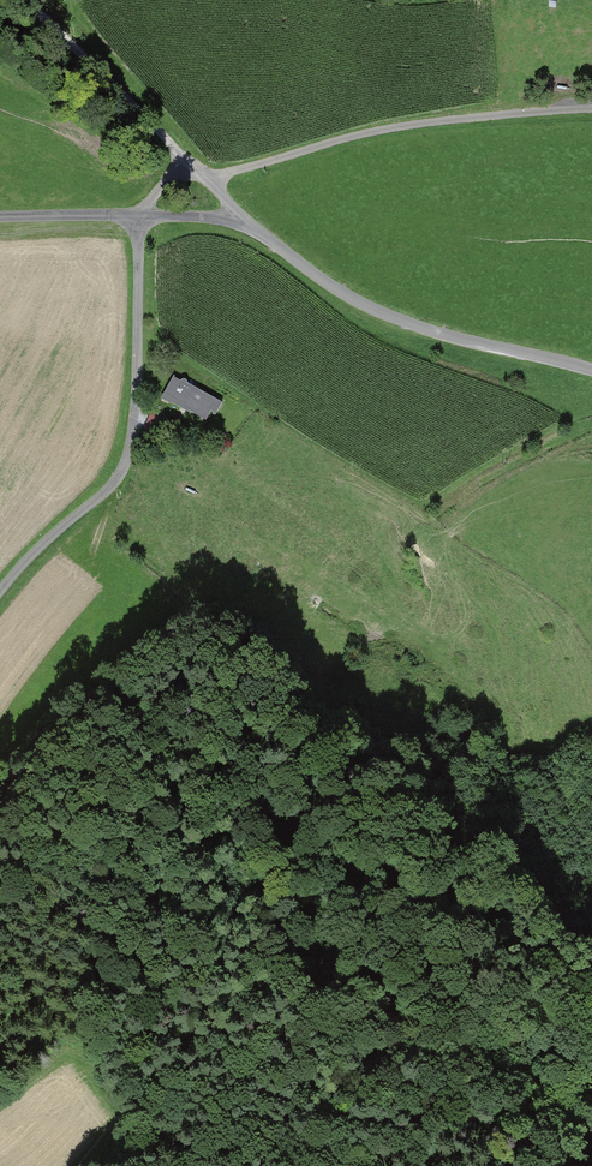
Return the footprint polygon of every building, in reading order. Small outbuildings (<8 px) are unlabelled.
[(222,403),(173,378),(162,400),(205,422),(210,412),(215,415),(222,403)] [(156,424),(147,423),(146,432),(154,433),(156,424)]
